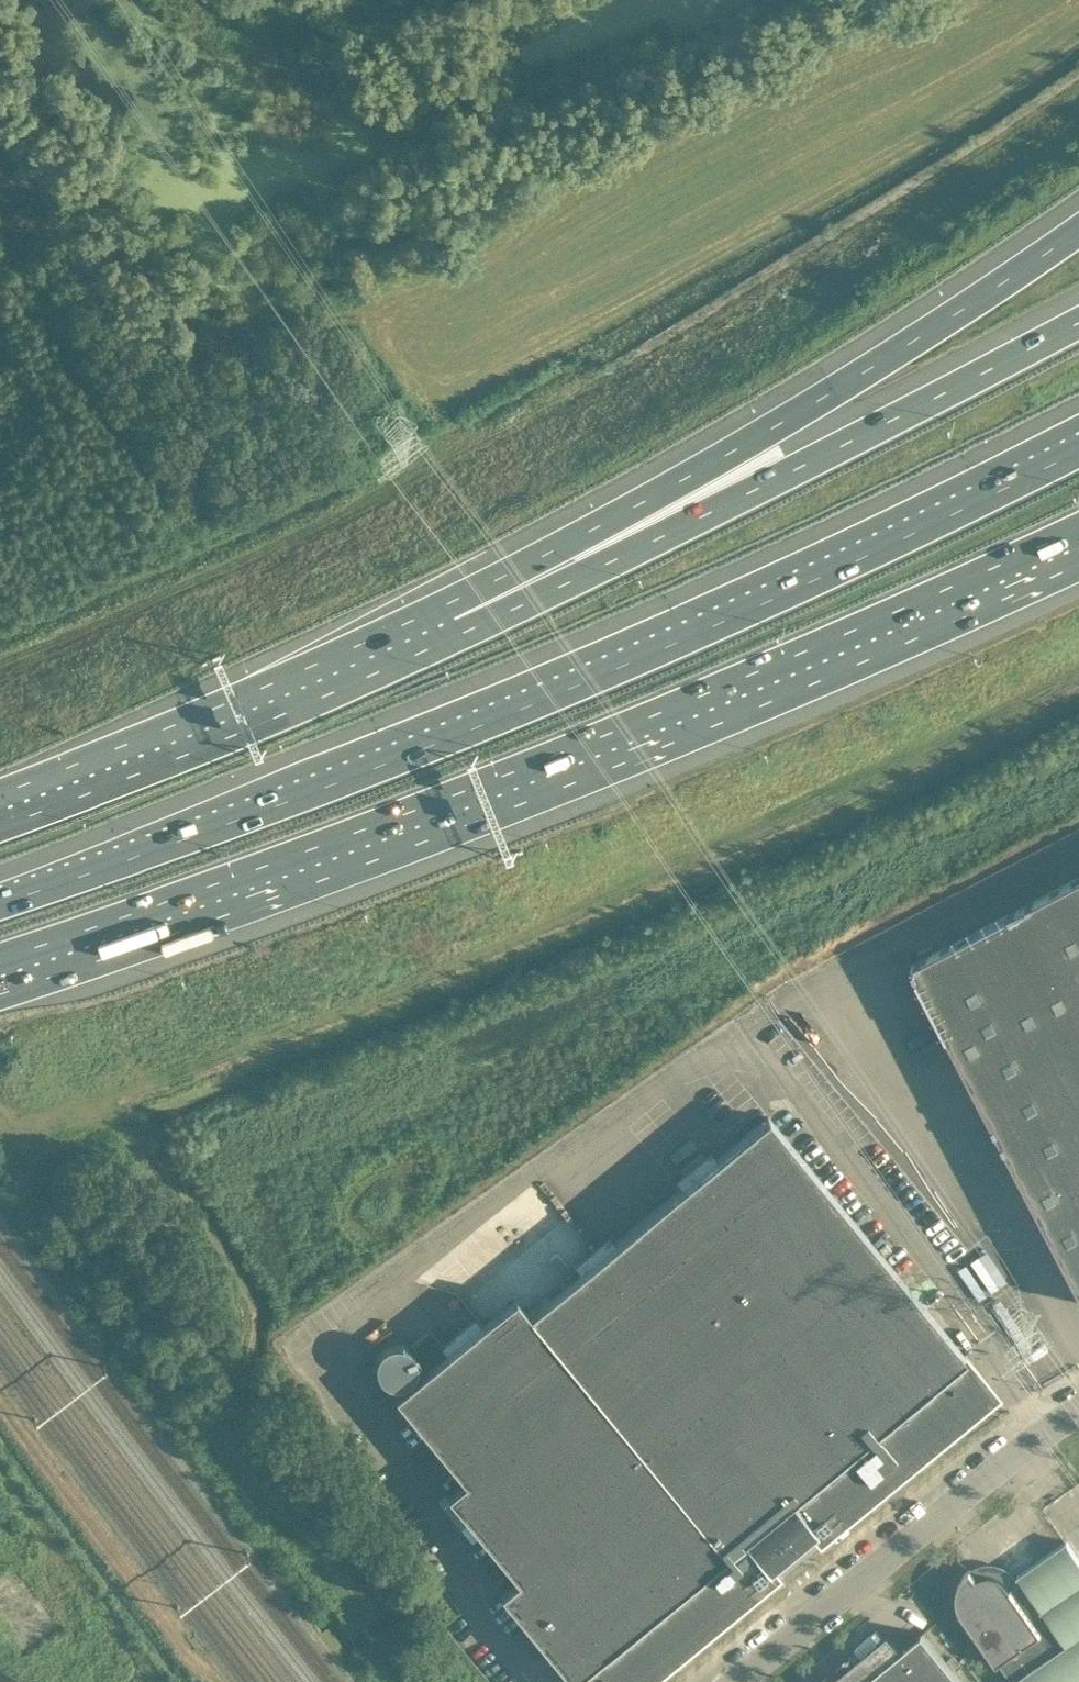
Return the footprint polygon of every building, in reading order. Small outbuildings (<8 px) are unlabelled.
[(1034,900),(1033,899),(1027,902),(1028,903),(1016,909),(1016,908),(1010,912),(922,958),(922,957),(916,960),(916,961),(912,963),(914,967),(913,967),(917,973),(918,973),(995,1122),(994,1122),(997,1128),(998,1128),(1004,1139),(1003,1140),(1006,1146),(1007,1146),(1078,1284),(1078,877),(1034,900)] [(396,1393),(428,1433),(465,1478),(448,1492),(518,1577),(501,1591),(558,1661),(572,1678),(574,1676),(579,1681),(631,1681),(772,1566),(769,1563),(780,1554),(794,1543),(796,1544),(798,1545),(800,1544),(802,1543),(803,1542),(804,1540),(803,1538),(802,1536),(804,1534),(815,1526),(818,1529),(989,1388),(964,1356),(965,1355),(963,1352),(951,1338),(866,1233),(769,1115),(718,1157),(682,1186),(616,1241),(581,1270),(531,1311),(516,1294),(481,1324),(449,1349),(442,1341),(430,1327),(412,1342),(431,1364),(396,1393)] [(957,1597),(958,1600),(958,1603),(960,1608),(962,1612),(964,1614),(997,1662),(1000,1660),(1014,1679),(1011,1681),(1078,1681),(1078,1605),(1054,1623),(1023,1579),(1011,1586),(1006,1579),(1004,1578),(1003,1576),(1001,1575),(999,1574),(996,1573),(993,1572),(991,1572),(989,1572),(987,1572),(984,1573),(982,1573),(981,1574),(979,1575),(977,1576),(971,1568),(967,1571),(965,1573),(963,1576),(961,1579),(960,1582),(959,1585),(958,1588),(957,1591),(957,1593),(957,1597)] [(838,1677),(842,1681),(964,1681),(923,1631),(900,1651),(888,1636),(847,1670),(845,1667),(841,1671),(843,1673),(838,1677)]
